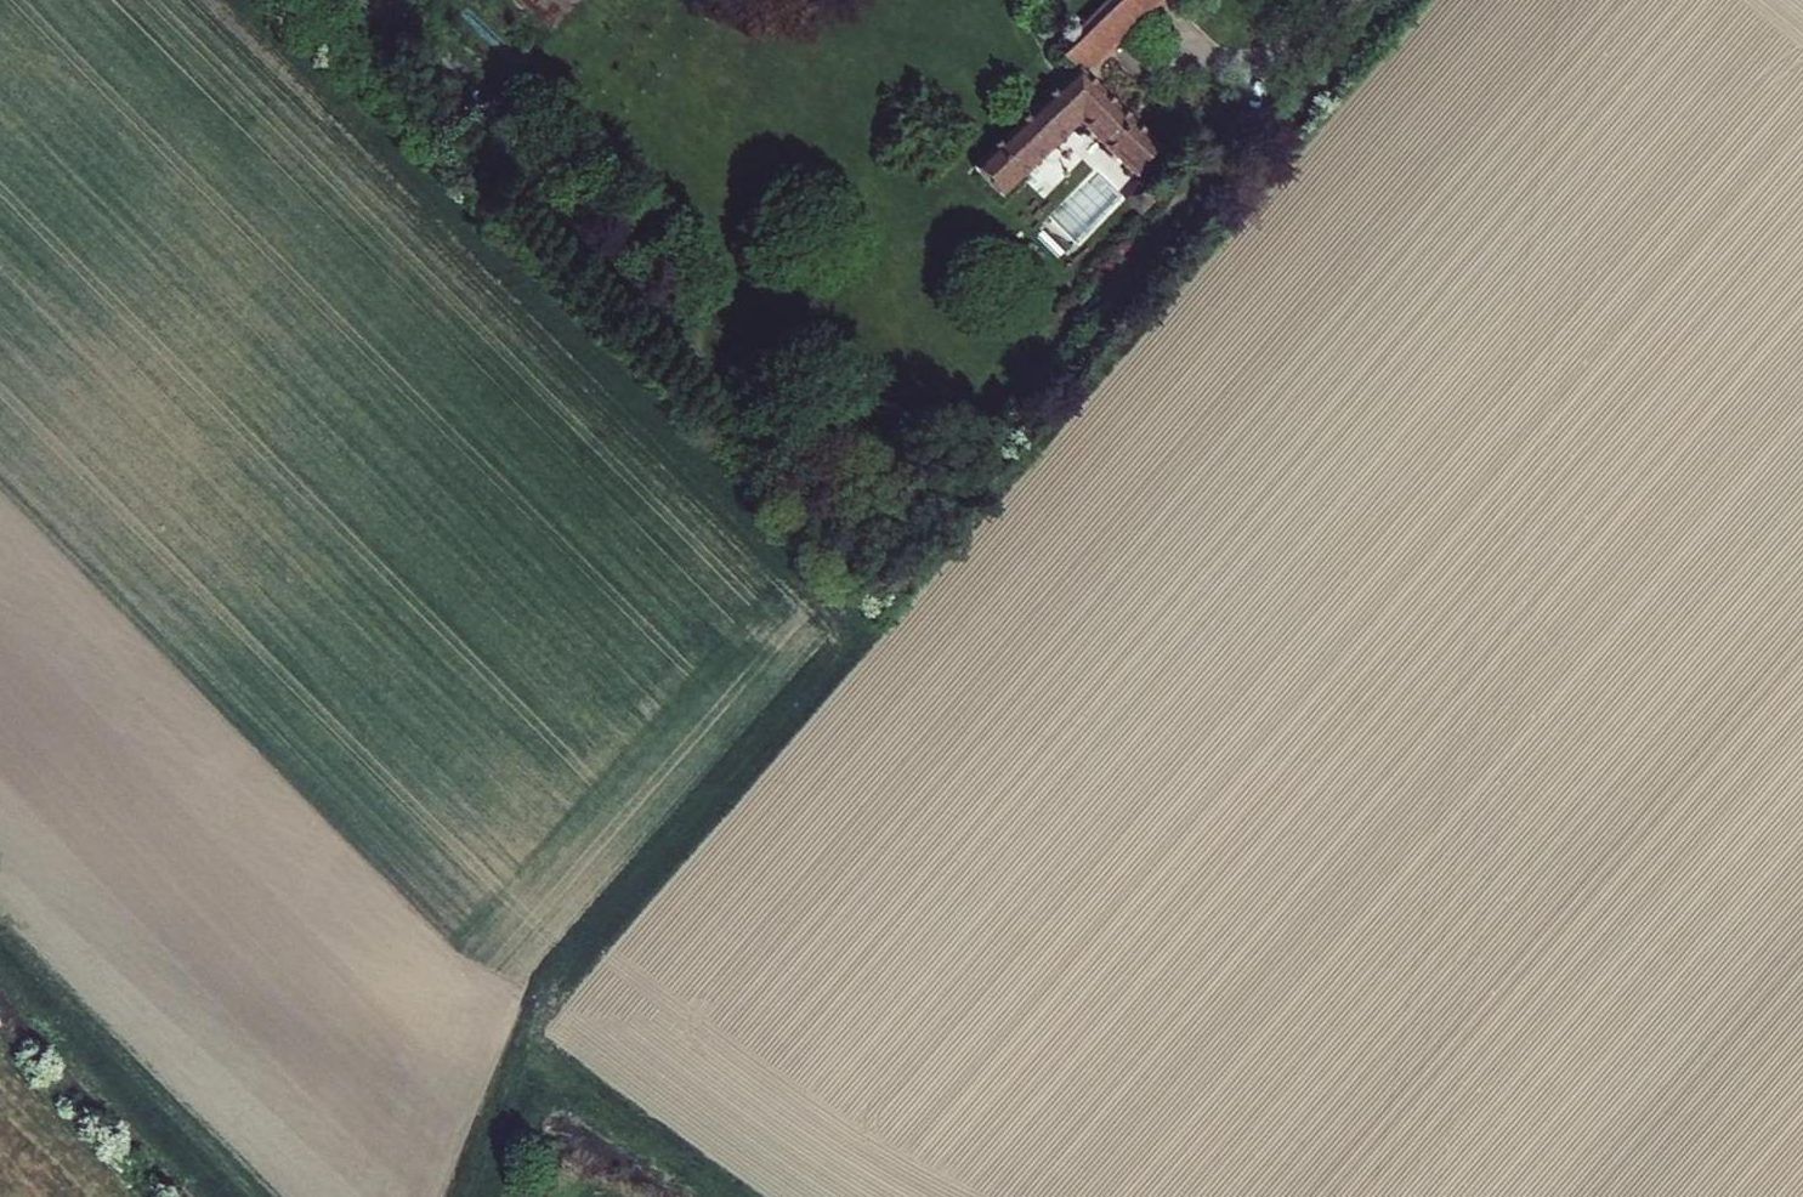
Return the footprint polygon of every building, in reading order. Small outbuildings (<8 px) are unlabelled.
[(1095,125),(1154,185),(1181,155),(1095,69),(992,171),(1017,200),(1095,125)]
